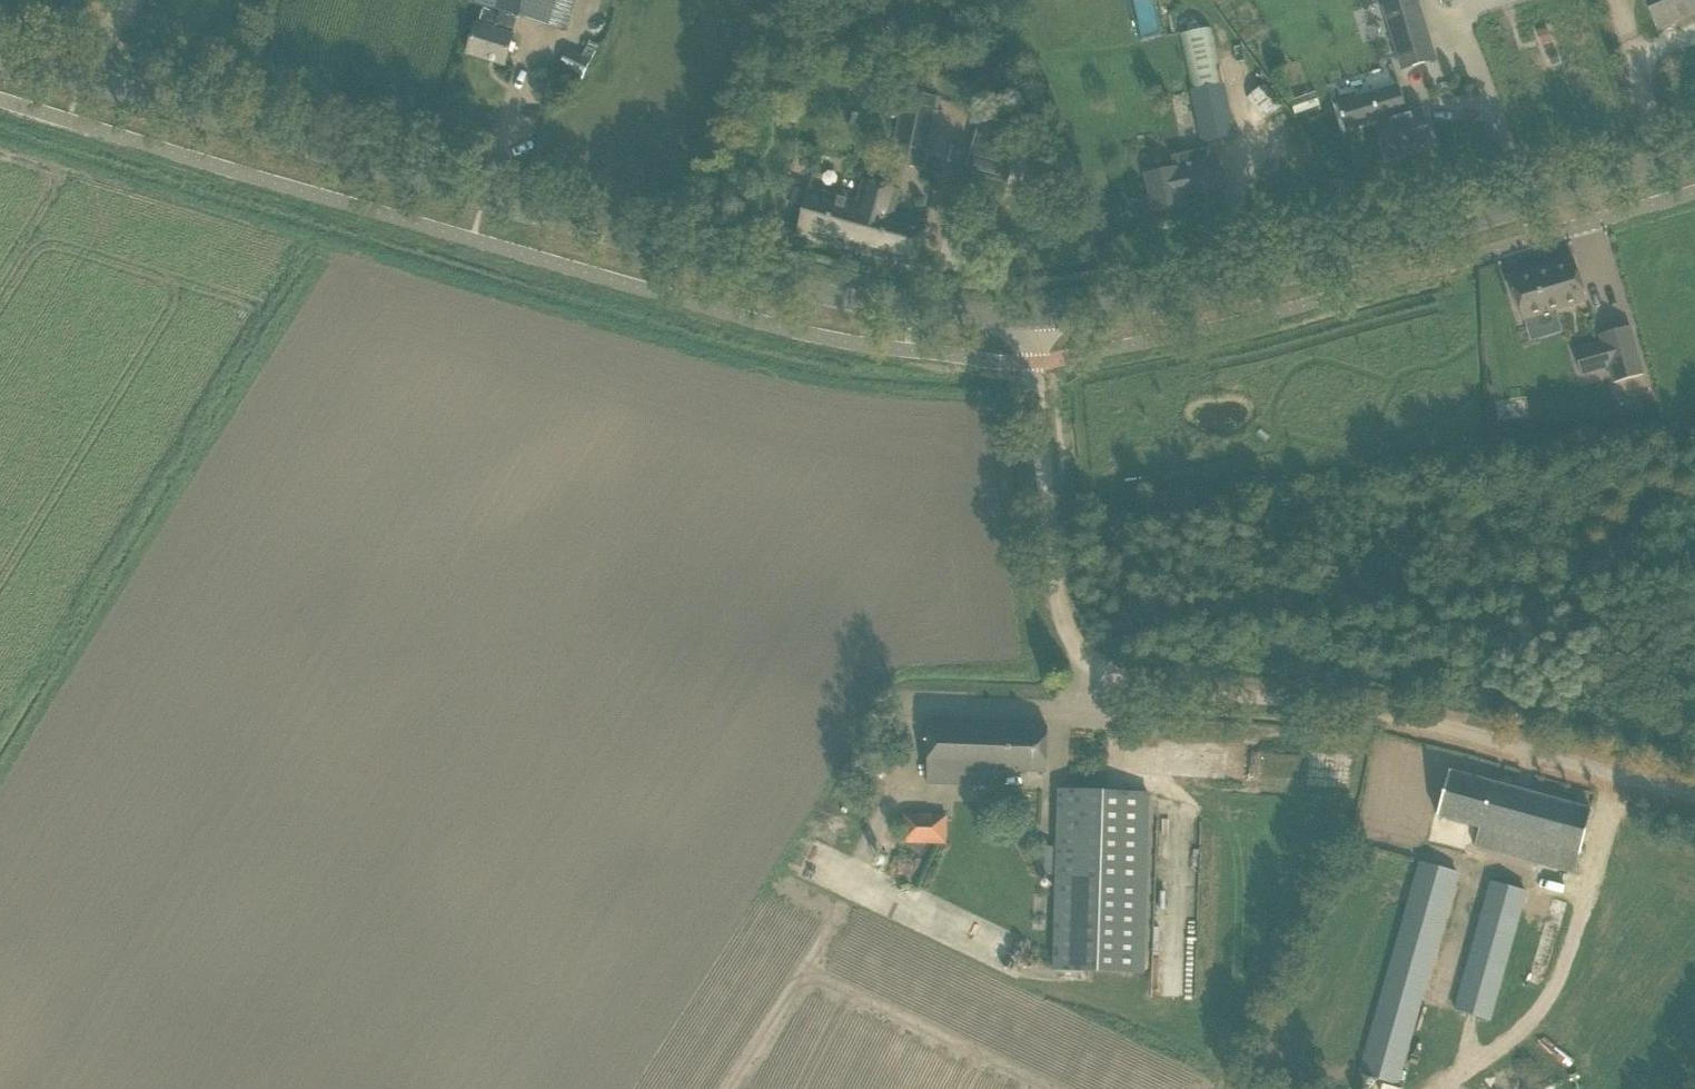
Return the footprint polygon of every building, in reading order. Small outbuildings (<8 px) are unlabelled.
[(501,11),(518,16),(565,30),(574,0),(474,0),(473,2),(501,11)] [(1383,5),(1403,69),(1436,58),(1418,0),(1400,0),(1383,5)] [(1657,29),(1694,12),(1694,0),(1644,0),(1657,29)] [(518,16),(501,11),(499,15),(483,10),(479,25),(476,24),(467,54),(505,65),(514,36),(512,35),(518,16)] [(1212,27),(1180,33),(1192,90),(1224,83),(1212,27)] [(1547,28),(1540,31),(1544,43),(1552,40),(1547,28)] [(567,49),(559,66),(582,77),(590,61),(567,49)] [(1557,52),(1550,54),(1553,64),(1560,62),(1557,52)] [(1192,90),(1196,109),(1200,127),(1203,142),(1235,135),(1224,83),(1192,90)] [(1265,83),(1247,98),(1264,119),(1282,104),(1265,83)] [(1446,83),(1436,87),(1440,97),(1450,93),(1446,83)] [(1352,98),(1340,101),(1343,112),(1341,113),(1342,117),(1344,117),(1347,127),(1360,124),(1378,119),(1380,118),(1381,123),(1379,124),(1389,157),(1431,145),(1421,111),(1420,111),(1407,115),(1398,84),(1352,98)] [(894,143),(890,159),(926,167),(941,98),(932,96),(914,92),(905,90),(902,105),(894,143)] [(1147,173),(1148,176),(1149,187),(1154,209),(1182,203),(1180,193),(1220,184),(1212,146),(1173,155),(1176,168),(1147,173)] [(926,220),(924,220),(896,213),(902,190),(863,179),(857,202),(808,190),(802,213),(797,234),(914,266),(920,245),(926,220)] [(1574,260),(1510,279),(1522,319),(1586,300),(1574,260)] [(1602,343),(1574,351),(1581,374),(1609,366),(1613,383),(1643,374),(1630,326),(1600,334),(1602,343)] [(1046,773),(1047,750),(1048,728),(929,724),(927,786),(995,788),(996,771),(1046,773)] [(1272,753),(1271,773),(1283,773),(1283,787),(1302,788),(1304,754),(1272,753)] [(1449,771),(1443,793),(1437,815),(1480,827),(1474,846),(1574,873),(1591,810),(1449,771)] [(1052,969),(1141,973),(1148,794),(1059,790),(1052,969)] [(948,844),(949,815),(903,814),(902,844),(948,844)] [(1038,873),(1053,874),(1054,847),(1039,847),(1038,873)] [(1457,872),(1420,862),(1360,1074),(1396,1085),(1457,872)] [(1455,1010),(1489,1020),(1525,891),(1491,882),(1455,1010)]
